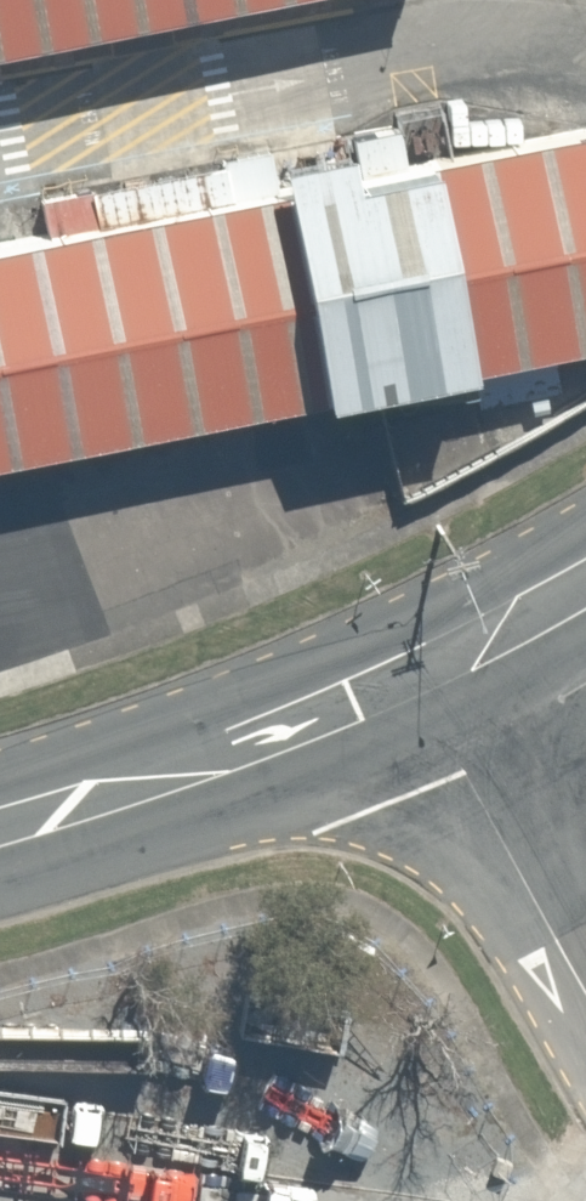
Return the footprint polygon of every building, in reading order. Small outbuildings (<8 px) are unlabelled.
[(277,0),(0,0),(0,54),(277,0)] [(353,176),(407,164),(399,128),(90,191),(95,223),(282,185),(278,160),(348,145),(353,176)] [(472,368),(585,346),(585,129),(433,159),(472,368)] [(282,185),(322,398),(472,368),(433,159),(407,164),(353,176),(348,145),(278,160),(282,185)] [(322,398),(282,185),(95,223),(47,232),(0,242),(0,459),(322,398)] [(95,223),(90,191),(41,200),(47,232),(95,223)]
